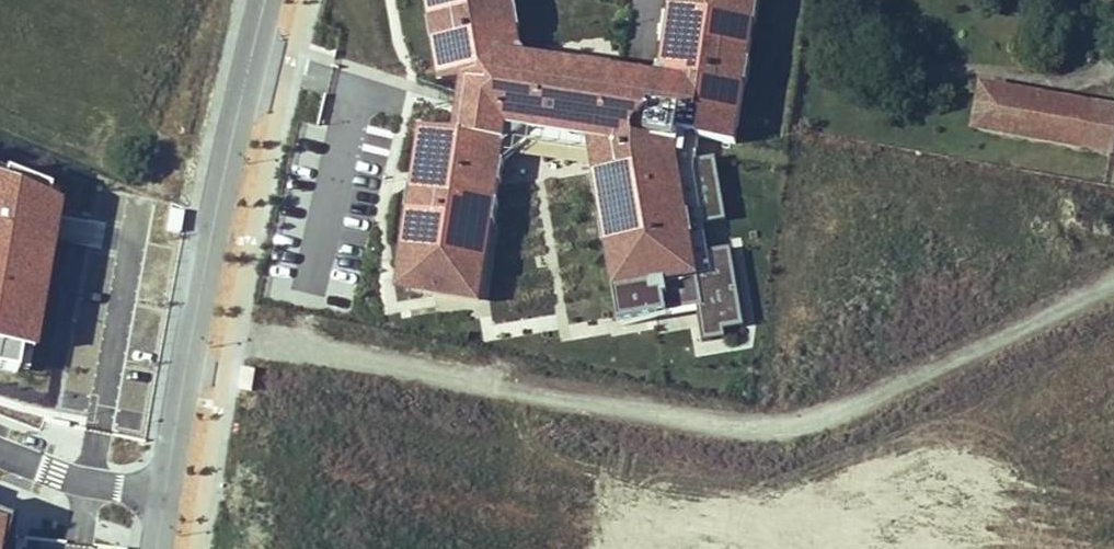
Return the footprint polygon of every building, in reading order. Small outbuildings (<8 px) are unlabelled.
[(461,83),(457,110),(452,109),(448,136),(415,131),(391,295),(477,307),(503,130),(585,143),(615,323),(696,310),(701,342),(722,338),(721,331),(741,328),(728,249),(706,253),(702,224),(723,221),(713,159),(680,164),(676,135),(732,145),(756,0),(667,0),(654,77),(523,58),(513,0),(425,0),(440,87),(461,83)] [(981,88),(974,128),(1113,153),(1113,110),(981,88)] [(25,375),(57,193),(0,171),(0,370),(25,375)]
